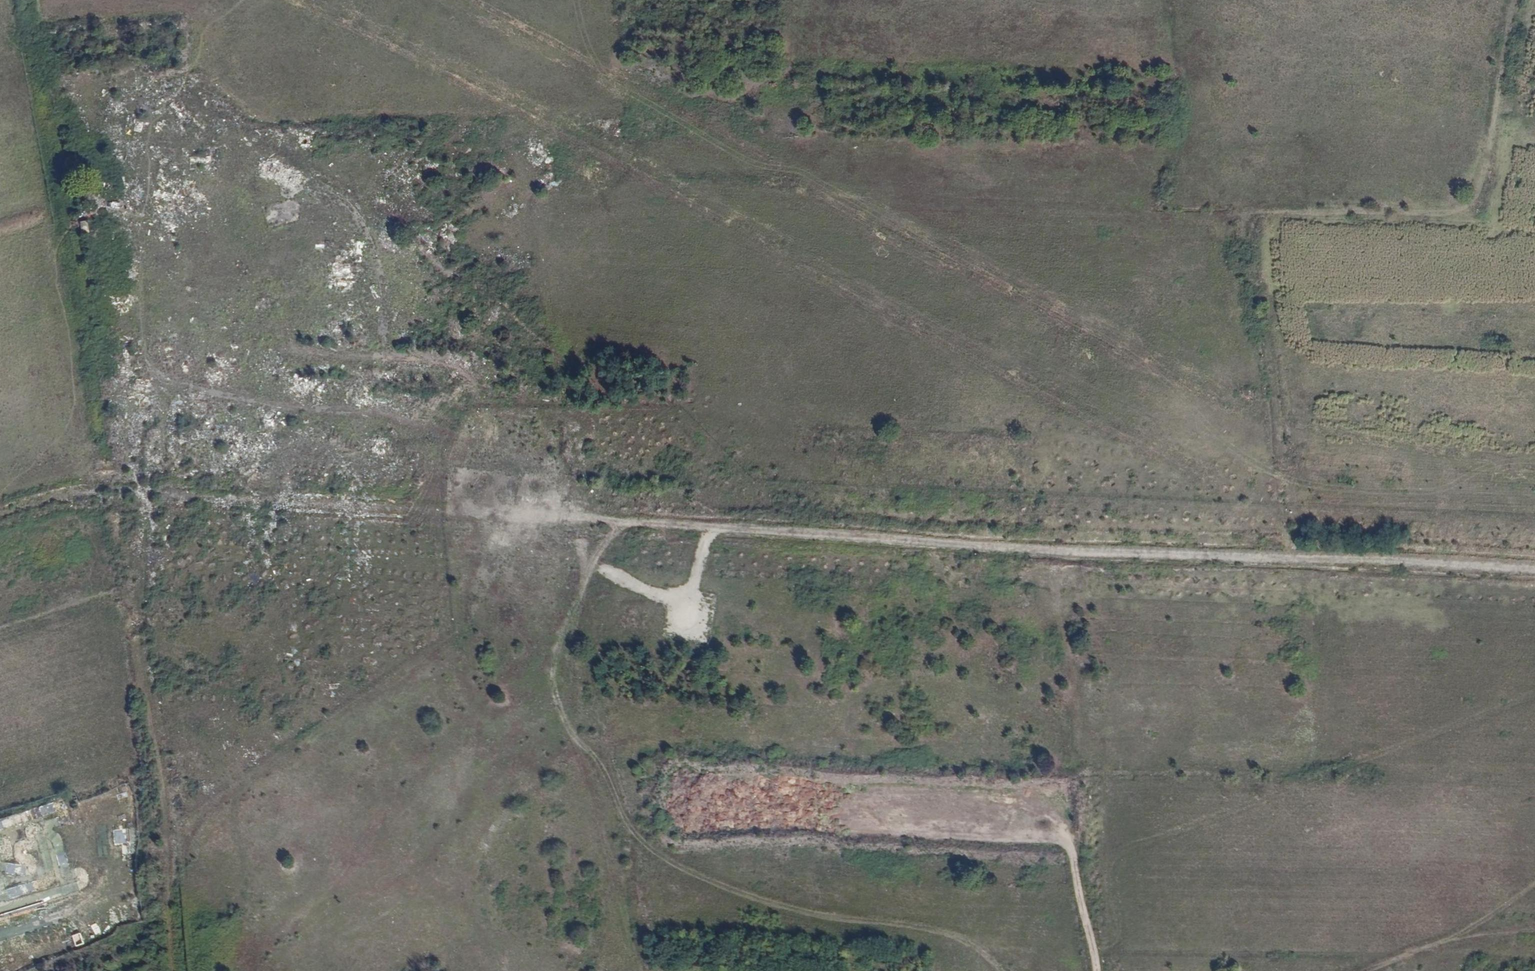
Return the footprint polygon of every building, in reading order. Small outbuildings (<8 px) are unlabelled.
[(613,497),(605,497),(605,501),(603,501),(604,509),(616,510),(616,502),(614,502),(613,497)] [(127,826),(106,826),(106,846),(119,846),(119,856),(127,856),(127,826)] [(65,852),(56,854),(59,868),(69,866),(65,852)] [(4,873),(24,876),(25,866),(6,863),(4,873)] [(20,886),(0,891),(2,899),(22,894),(20,886)]
